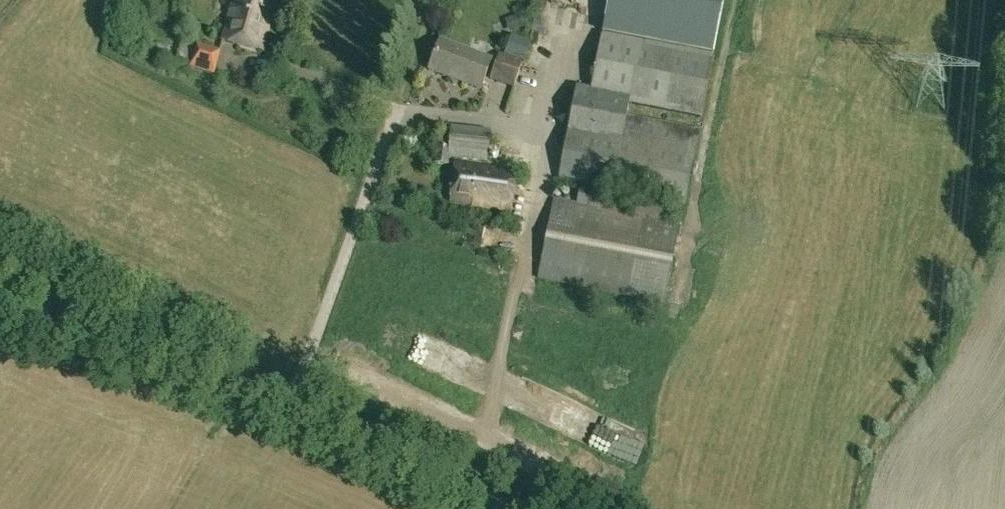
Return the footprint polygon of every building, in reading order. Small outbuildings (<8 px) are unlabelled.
[(225,39),(264,50),(277,0),(236,0),(225,39)] [(714,55),(725,0),(609,0),(602,33),(714,55)] [(505,20),(508,33),(522,29),(518,16),(505,20)] [(701,131),(627,117),(630,103),(703,118),(715,58),(604,36),(593,92),(578,89),(560,181),(687,206),(701,131)] [(483,90),(495,60),(443,40),(432,70),(483,90)] [(223,52),(198,46),(191,70),(216,75),(223,52)] [(502,55),(492,79),(516,88),(524,64),(502,55)] [(451,165),(451,159),(490,164),(494,133),(454,128),(452,149),(441,148),(438,164),(451,165)] [(512,214),(519,175),(458,165),(452,204),(512,214)] [(541,279),(666,302),(681,223),(662,220),(665,205),(581,188),(578,204),(556,200),(541,279)] [(596,424),(604,419),(599,411),(584,420),(594,435),(601,431),(596,424)]
